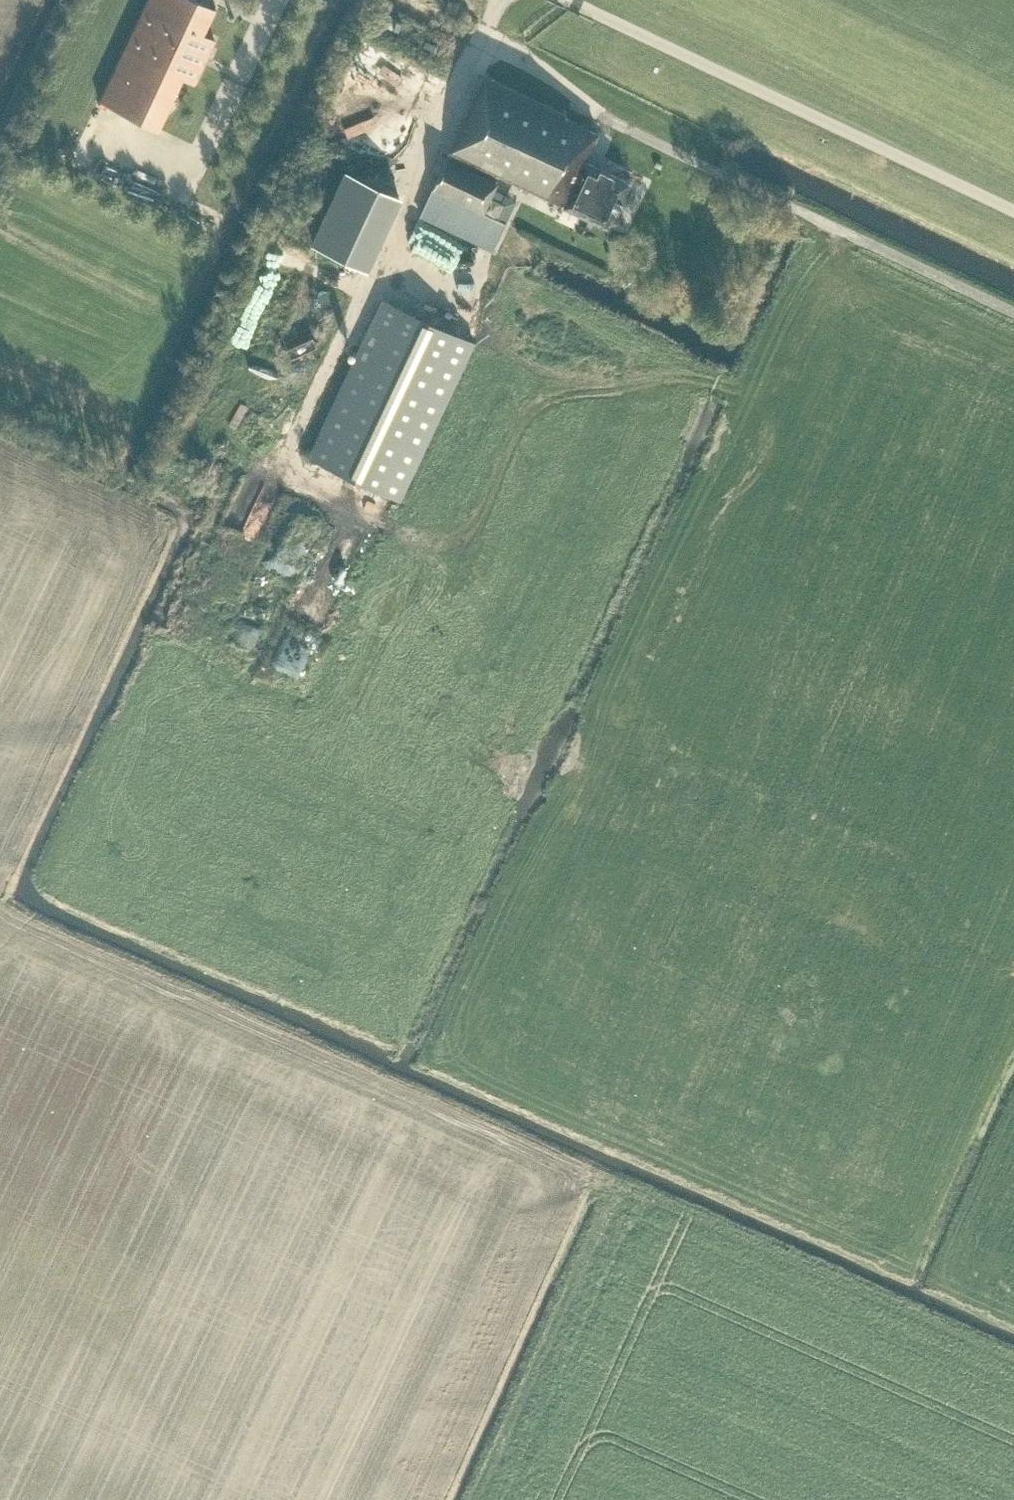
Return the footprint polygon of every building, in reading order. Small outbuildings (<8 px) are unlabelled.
[(100,97),(105,99),(159,125),(182,76),(194,82),(216,36),(203,30),(215,4),(206,0),(146,0),(100,97)] [(631,180),(586,158),(598,131),(565,116),(566,112),(485,73),(448,151),(449,152),(420,215),(492,250),(506,222),(499,219),(506,203),(502,201),(505,193),(495,188),(498,182),(469,167),(472,161),(561,202),(560,205),(609,228),(631,180)] [(372,261),(404,186),(345,161),(313,237),(372,261)] [(400,499),(474,342),(382,299),(308,456),(400,499)]
